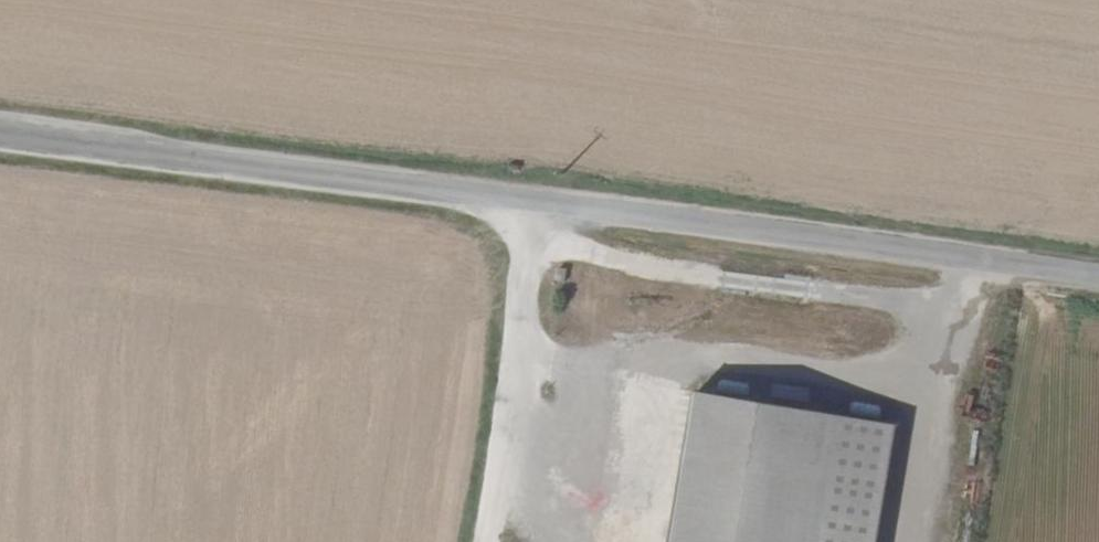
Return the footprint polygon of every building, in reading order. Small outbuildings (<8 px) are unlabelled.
[(565,288),(557,288),(556,302),(563,302),(565,288)] [(937,426),(734,396),(713,541),(920,541),(937,426)]
